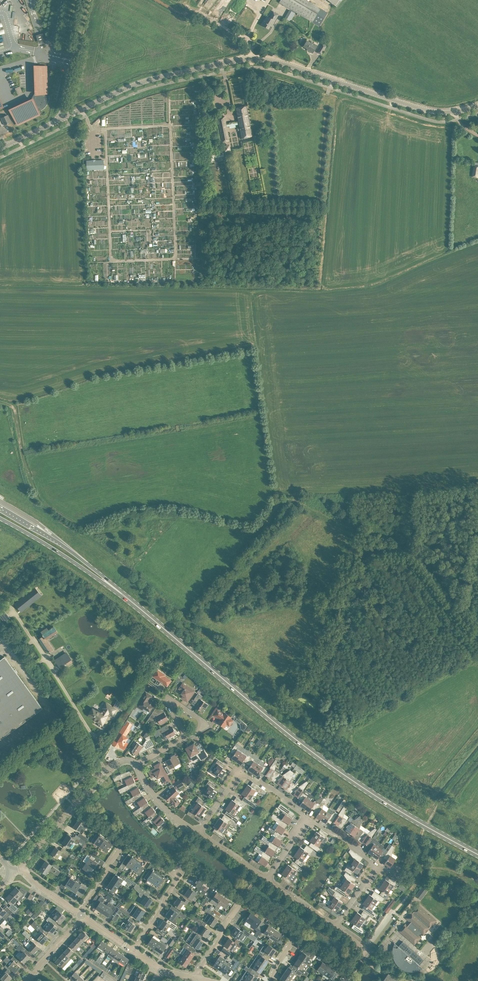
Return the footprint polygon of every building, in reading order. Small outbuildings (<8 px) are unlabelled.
[(279,2),(313,22),(320,26),(327,13),(321,9),(306,0),(281,0),(279,2)] [(284,18),(291,21),(295,13),(288,10),(284,18)] [(270,17),(267,16),(265,19),(264,19),(261,25),(269,29),(272,24),(273,24),(276,19),(278,15),(273,11),(270,17)] [(44,32),(36,34),(37,38),(38,41),(47,39),(47,36),(45,32),(44,32)] [(313,53),(318,46),(311,42),(311,43),(307,40),(303,46),(309,50),(309,51),(313,53)] [(30,101),(11,110),(17,124),(40,114),(38,111),(40,110),(40,111),(41,110),(42,110),(42,109),(43,109),(44,108),(45,108),(45,107),(46,106),(46,105),(47,105),(47,104),(48,103),(48,102),(48,101),(49,101),(49,100),(49,99),(49,98),(49,97),(49,96),(48,96),(45,96),(45,94),(47,94),(46,67),(46,66),(45,66),(35,67),(36,90),(36,94),(34,94),(32,98),(33,100),(30,101)] [(241,138),(253,136),(247,106),(235,108),(239,126),(237,127),(238,130),(239,130),(241,138)] [(1,118),(5,125),(11,122),(8,115),(1,118)] [(229,141),(224,116),(218,117),(222,142),(229,141)] [(103,169),(103,160),(96,160),(92,160),(88,160),(89,170),(103,169)] [(38,587),(16,604),(19,608),(20,608),(21,610),(22,609),(23,610),(29,605),(27,603),(30,601),(31,603),(40,596),(38,594),(42,592),(38,587)] [(43,636),(39,639),(48,653),(52,650),(47,642),(46,640),(58,632),(55,628),(54,626),(48,630),(47,628),(41,632),(43,634),(42,635),(43,636)] [(67,652),(55,660),(60,668),(72,661),(67,652)] [(5,657),(0,660),(0,740),(1,739),(43,708),(5,657)] [(161,681),(167,686),(171,680),(165,676),(165,674),(157,669),(152,676),(153,676),(150,680),(148,683),(157,689),(157,690),(160,686),(159,686),(158,685),(161,681)] [(181,698),(185,700),(188,695),(191,697),(195,691),(183,683),(179,689),(183,691),(181,694),(183,695),(181,698)] [(150,711),(154,705),(149,701),(152,696),(146,692),(140,701),(142,702),(139,707),(142,710),(144,707),(150,711)] [(194,706),(200,711),(203,706),(205,708),(208,704),(201,699),(203,696),(198,693),(194,699),(198,701),(194,706)] [(164,712),(164,713),(162,711),(163,710),(157,706),(147,720),(149,722),(156,718),(155,718),(156,717),(160,724),(161,724),(162,724),(165,723),(164,722),(168,719),(164,712)] [(107,715),(109,712),(106,710),(104,713),(103,713),(103,712),(102,711),(101,712),(98,710),(98,711),(93,708),(88,715),(98,721),(98,720),(103,723),(105,720),(108,715),(107,715)] [(218,709),(214,715),(220,719),(218,723),(223,727),(226,723),(229,726),(233,720),(231,718),(231,717),(225,713),(224,714),(218,709)] [(244,731),(247,725),(234,714),(232,716),(235,718),(234,719),(240,724),(241,729),(244,731)] [(124,735),(129,728),(126,726),(129,722),(127,721),(125,726),(124,725),(114,741),(117,743),(116,744),(124,749),(128,743),(126,742),(126,741),(128,738),(124,735)] [(169,729),(168,728),(163,731),(161,728),(153,732),(156,737),(162,734),(165,740),(167,738),(176,733),(174,730),(175,730),(173,727),(169,729)] [(138,752),(139,752),(140,751),(142,753),(141,753),(142,753),(151,748),(146,739),(146,740),(142,745),(135,741),(135,740),(132,745),(133,746),(131,750),(132,751),(132,752),(134,755),(136,754),(137,754),(138,752)] [(194,743),(186,748),(190,756),(193,761),(199,758),(201,760),(208,756),(203,748),(198,751),(196,746),(194,743)] [(236,761),(245,748),(244,749),(242,747),(239,748),(235,745),(230,752),(234,754),(231,758),(236,761)] [(245,749),(245,748),(236,761),(241,764),(243,761),(247,763),(251,756),(247,753),(247,751),(245,749)] [(64,758),(69,759),(72,750),(67,749),(64,758)] [(180,763),(175,754),(171,756),(171,758),(165,761),(167,765),(164,767),(169,774),(172,772),(170,769),(180,763)] [(261,760),(258,758),(256,760),(251,756),(247,763),(250,766),(248,769),(253,772),(261,760)] [(222,768),(225,764),(218,759),(215,764),(217,767),(214,771),(218,773),(217,775),(221,777),(226,771),(222,768)] [(273,781),(279,773),(275,770),(277,761),(275,759),(265,775),(269,777),(269,778),(272,781),(273,781)] [(260,772),(263,775),(268,768),(263,765),(264,762),(261,760),(253,772),(257,776),(260,772)] [(159,766),(149,772),(152,777),(155,776),(156,776),(157,778),(162,776),(166,783),(171,781),(163,767),(160,769),(159,766)] [(281,786),(292,771),(290,770),(282,775),(279,773),(273,781),(273,782),(273,781),(277,784),(277,783),(281,786)] [(118,789),(135,782),(133,776),(132,776),(129,771),(113,777),(114,781),(124,778),(127,785),(118,789)] [(289,793),(295,784),(291,781),(294,772),(292,771),(281,786),(286,789),(285,790),(289,792),(289,793)] [(181,779),(174,783),(176,785),(177,788),(184,785),(181,779)] [(208,788),(203,794),(209,799),(210,797),(212,798),(217,792),(213,789),(216,785),(209,780),(206,785),(208,788)] [(295,784),(289,793),(290,793),(293,795),(294,794),(298,797),(308,782),(306,781),(299,786),(295,784)] [(125,801),(141,792),(138,787),(137,787),(134,782),(135,782),(118,789),(120,793),(129,789),(133,796),(128,799),(126,801),(125,801)] [(265,794),(266,792),(253,782),(253,783),(256,785),(254,787),(252,785),(251,786),(248,784),(245,789),(253,794),(255,791),(265,794)] [(174,797),(179,793),(174,787),(164,796),(170,802),(170,801),(175,806),(176,805),(176,806),(178,804),(177,804),(179,802),(174,797)] [(250,798),(253,794),(245,789),(242,794),(245,796),(242,800),(255,808),(256,806),(250,798)] [(133,812),(148,802),(145,797),(144,797),(140,793),(141,792),(125,801),(127,805),(136,800),(141,806),(133,812)] [(305,808),(310,800),(313,796),(313,795),(313,796),(310,794),(308,795),(303,792),(298,799),(302,802),(300,805),(305,808)] [(310,800),(305,808),(309,811),(311,808),(315,810),(323,800),(324,798),(321,796),(313,802),(310,800)] [(195,807),(203,812),(206,808),(203,805),(205,802),(198,797),(195,802),(197,804),(195,807)] [(229,804),(237,810),(240,805),(245,806),(247,804),(236,797),(234,801),(232,799),(229,804)] [(315,810),(314,812),(317,815),(316,816),(321,819),(327,811),(323,809),(325,801),(323,800),(315,810)] [(344,805),(346,803),(343,801),(336,810),(339,812),(344,805)] [(141,823),(156,811),(152,806),(151,807),(147,802),(148,802),(133,812),(135,816),(144,810),(149,816),(141,823)] [(234,814),(237,810),(229,804),(226,809),(227,810),(225,814),(236,821),(238,819),(234,814)] [(281,819),(289,824),(292,819),(291,819),(295,814),(280,804),(277,807),(286,813),(282,819),(281,819)] [(199,817),(203,812),(195,807),(193,810),(190,809),(187,814),(194,818),(196,815),(199,817)] [(341,828),(347,820),(343,817),(346,808),(344,807),(333,822),(338,825),(337,825),(341,828)] [(141,823),(144,826),(152,820),(158,826),(155,828),(159,831),(167,823),(160,815),(159,816),(155,812),(156,811),(141,823)] [(327,811),(321,819),(326,823),(327,821),(330,824),(338,813),(335,812),(331,814),(327,811)] [(281,819),(282,819),(273,813),(271,817),(279,823),(275,829),(285,836),(282,834),(285,829),(284,828),(288,824),(289,824),(281,819)] [(227,823),(235,827),(237,824),(235,823),(235,822),(224,815),(221,818),(220,817),(217,822),(225,827),(227,823)] [(346,830),(350,833),(360,818),(362,815),(361,815),(351,822),(347,820),(341,828),(341,829),(342,829),(345,831),(346,830)] [(357,840),(363,831),(360,829),(362,819),(360,818),(350,833),(354,836),(353,837),(357,839),(357,840)] [(84,823),(79,819),(74,827),(83,833),(85,830),(88,826),(84,823)] [(215,828),(212,831),(213,832),(225,840),(226,841),(227,839),(223,834),(222,832),(225,827),(217,822),(213,827),(215,828)] [(275,829),(270,826),(268,830),(276,835),(272,841),(276,845),(279,846),(282,841),(281,841),(285,836),(275,829)] [(363,831),(357,840),(358,840),(362,842),(362,841),(367,844),(377,829),(375,828),(370,831),(366,828),(364,831),(363,831)] [(326,837),(328,834),(320,829),(318,832),(316,831),(313,836),(321,842),(324,844),(327,840),(326,838),(326,837)] [(78,836),(86,842),(88,839),(80,833),(78,836)] [(100,846),(105,839),(100,835),(101,833),(99,836),(96,834),(91,842),(94,844),(95,843),(100,846)] [(86,842),(78,836),(76,834),(73,838),(68,834),(62,843),(69,847),(73,841),(77,844),(79,840),(85,844),(85,843),(86,842)] [(276,845),(272,841),(263,836),(261,839),(269,845),(265,851),(272,856),(275,851),(274,851),(278,846),(279,847),(279,846),(276,845)] [(318,846),(321,842),(313,836),(310,841),(311,842),(309,845),(319,853),(321,850),(318,846)] [(372,838),(367,846),(370,849),(368,852),(373,855),(381,844),(374,839),(372,838)] [(105,839),(100,846),(104,850),(104,851),(107,853),(112,845),(109,843),(111,840),(110,842),(105,839)] [(386,849),(383,848),(384,846),(381,844),(373,855),(378,858),(380,855),(383,858),(392,845),(389,844),(386,849)] [(318,853),(313,850),(306,845),(304,849),(300,847),(297,851),(305,857),(307,854),(310,855),(315,856),(318,853)] [(398,857),(392,853),(394,846),(392,845),(383,858),(387,860),(385,863),(390,867),(391,867),(393,865),(392,864),(396,859),(398,857)] [(272,856),(265,851),(257,846),(254,849),(262,855),(258,861),(265,866),(269,861),(268,861),(271,856),(272,856)] [(63,848),(61,850),(55,847),(51,854),(53,855),(54,856),(57,858),(60,854),(66,858),(69,852),(63,848)] [(360,861),(363,858),(350,849),(349,851),(354,860),(352,863),(360,868),(363,864),(360,861)] [(303,860),(305,857),(297,851),(294,856),(297,858),(295,862),(302,867),(305,862),(303,860)] [(97,862),(98,859),(91,854),(90,855),(88,854),(83,861),(86,863),(94,868),(97,863),(99,864),(97,862)] [(132,868),(137,861),(132,857),(133,856),(133,855),(132,856),(128,854),(120,866),(124,868),(126,866),(127,865),(132,868)] [(58,875),(60,871),(61,872),(63,869),(54,863),(53,866),(46,861),(40,870),(46,874),(49,869),(54,873),(58,875)] [(137,861),(132,868),(137,872),(136,873),(139,875),(144,867),(142,865),(144,863),(143,862),(142,864),(137,861)] [(285,869),(293,875),(296,870),(301,871),(303,869),(292,862),(290,865),(288,864),(285,869)] [(91,873),(94,868),(86,863),(83,868),(82,867),(80,869),(87,875),(89,872),(92,874),(91,873)] [(357,873),(360,868),(352,863),(350,866),(348,865),(344,870),(351,875),(354,871),(357,873)] [(290,879),(293,875),(285,869),(282,874),(283,875),(281,878),(293,887),(294,885),(290,879)] [(153,883),(158,875),(153,872),(154,870),(152,872),(149,871),(144,878),(147,881),(148,879),(153,883)] [(344,883),(352,889),(355,884),(353,883),(356,879),(346,872),(344,875),(347,879),(344,883)] [(71,888),(76,881),(71,877),(72,876),(69,874),(63,882),(66,883),(64,886),(65,887),(66,885),(71,888)] [(116,874),(111,880),(121,887),(123,884),(124,885),(126,882),(130,884),(131,883),(132,881),(126,877),(124,880),(123,879),(119,876),(118,875),(118,876),(116,874)] [(158,875),(153,883),(158,886),(157,887),(160,889),(165,881),(163,880),(164,877),(163,878),(158,875)] [(206,896),(209,893),(203,889),(205,887),(202,885),(204,883),(205,884),(207,881),(202,877),(199,880),(196,878),(195,878),(193,880),(194,881),(192,883),(200,889),(202,890),(201,893),(206,896)] [(399,883),(392,878),(391,878),(389,881),(386,879),(382,884),(390,889),(392,886),(396,887),(399,883)] [(119,890),(121,887),(111,880),(107,886),(109,888),(110,889),(111,889),(114,892),(117,888),(119,890)] [(76,881),(71,888),(75,892),(74,893),(75,894),(77,891),(79,893),(81,890),(84,893),(88,887),(82,883),(81,884),(76,881)] [(144,889),(139,885),(137,883),(134,887),(140,893),(139,893),(139,894),(139,895),(140,896),(141,896),(141,897),(142,897),(143,897),(144,898),(141,902),(148,907),(153,900),(148,896),(150,892),(144,889)] [(348,893),(352,889),(344,883),(341,888),(336,886),(334,889),(344,896),(347,892),(348,893)] [(388,892),(390,889),(382,884),(379,888),(382,891),(380,894),(387,899),(390,894),(388,892)] [(424,884),(415,895),(421,899),(429,888),(424,884)] [(22,893),(24,894),(26,891),(21,887),(20,889),(19,890),(16,887),(11,893),(18,898),(22,893)] [(197,892),(192,889),(193,889),(191,888),(190,887),(189,888),(189,887),(187,890),(187,891),(185,894),(192,899),(195,901),(197,899),(194,896),(197,892)] [(339,900),(342,896),(329,887),(327,890),(333,898),(331,901),(339,906),(343,902),(339,900)] [(219,903),(223,896),(217,892),(210,902),(216,906),(219,903)] [(370,894),(366,899),(374,904),(377,901),(377,900),(382,901),(384,899),(374,892),(371,895),(370,894)] [(13,903),(18,898),(11,893),(7,898),(8,899),(9,900),(10,900),(8,902),(11,905),(9,907),(17,914),(20,911),(17,909),(18,908),(14,904),(13,903)] [(101,912),(106,905),(101,902),(104,898),(101,896),(96,903),(98,905),(96,908),(101,912)] [(216,906),(213,911),(212,911),(213,911),(220,916),(222,914),(217,911),(221,905),(224,907),(229,900),(223,896),(219,903),(216,906)] [(186,905),(189,901),(183,897),(182,899),(178,897),(174,904),(180,909),(184,903),(186,905)] [(339,906),(331,901),(329,899),(326,903),(319,902),(318,904),(330,913),(333,909),(336,911),(339,906)] [(372,908),(374,904),(366,899),(363,904),(365,905),(362,908),(375,917),(376,915),(372,908)] [(45,901),(40,907),(42,909),(43,910),(48,904),(46,902),(45,901)] [(106,905),(101,912),(107,916),(107,915),(109,912),(113,915),(117,909),(113,906),(108,902),(107,904),(106,905)] [(424,934),(436,920),(430,914),(429,916),(426,913),(427,912),(418,904),(405,918),(411,923),(408,926),(406,924),(399,931),(415,945),(421,937),(419,935),(421,932),(424,934)] [(7,906),(4,909),(0,906),(0,905),(0,914),(2,916),(5,913),(8,916),(12,911),(7,906)] [(51,914),(50,916),(56,922),(57,920),(60,923),(61,923),(60,923),(63,919),(64,919),(66,917),(61,913),(64,909),(58,905),(53,911),(56,913),(53,916),(51,914)] [(132,909),(130,913),(132,914),(133,915),(139,919),(145,911),(139,907),(138,907),(135,905),(132,909)] [(119,909),(126,914),(128,911),(121,906),(119,909)] [(212,911),(213,911),(207,907),(205,910),(209,913),(204,920),(213,926),(218,919),(211,914),(213,911),(212,911)] [(39,908),(34,914),(36,916),(37,917),(42,911),(42,910),(39,908)] [(177,913),(184,918),(186,915),(176,908),(174,911),(171,908),(166,915),(172,920),(177,913)] [(34,914),(28,909),(25,912),(31,917),(34,914)] [(367,920),(370,915),(363,911),(361,914),(357,912),(354,917),(362,922),(364,919),(367,920)] [(248,918),(246,920),(252,925),(251,926),(254,929),(256,930),(255,931),(253,930),(251,933),(250,933),(251,933),(257,937),(260,933),(262,931),(256,927),(261,919),(257,917),(257,918),(250,914),(248,917),(248,916),(247,917),(248,918)] [(203,921),(194,915),(192,918),(195,920),(201,924),(203,921)] [(56,922),(50,916),(49,916),(46,920),(50,923),(46,928),(51,933),(57,927),(54,924),(56,922)] [(360,926),(362,922),(354,917),(351,921),(354,924),(352,927),(362,935),(364,932),(360,926)] [(35,936),(42,943),(48,937),(42,932),(41,931),(43,928),(32,918),(29,921),(40,931),(35,936)] [(136,925),(129,920),(127,924),(123,922),(121,925),(131,932),(136,925)] [(171,925),(164,920),(162,923),(161,923),(159,926),(162,928),(161,930),(163,932),(167,934),(169,931),(167,929),(169,926),(174,930),(177,925),(172,922),(171,925)] [(269,925),(268,927),(266,925),(266,924),(262,931),(260,933),(262,934),(264,934),(265,933),(270,937),(268,939),(275,929),(269,925)] [(210,930),(205,926),(204,926),(202,925),(197,932),(202,936),(203,934),(206,937),(210,930)] [(248,936),(248,937),(251,933),(244,929),(242,931),(237,927),(232,934),(240,939),(244,934),(248,936)] [(272,942),(274,939),(278,942),(283,936),(283,935),(282,937),(280,935),(281,933),(275,929),(268,939),(270,940),(270,941),(270,942),(271,942),(272,942)] [(86,942),(91,937),(83,931),(79,935),(84,940),(86,942)] [(201,946),(200,945),(203,941),(199,939),(201,937),(193,931),(190,935),(193,937),(189,942),(192,944),(196,947),(198,948),(199,948),(201,946)] [(248,936),(247,936),(254,941),(257,937),(251,933),(248,937),(248,936)] [(79,945),(84,940),(79,935),(74,940),(79,945)] [(155,948),(160,940),(154,935),(148,944),(151,946),(151,947),(153,948),(154,948),(155,948)] [(229,938),(226,943),(224,945),(231,949),(230,950),(233,952),(237,945),(239,947),(242,943),(236,940),(235,942),(229,938)] [(25,945),(28,948),(34,953),(39,947),(33,942),(30,939),(25,945)] [(20,951),(22,953),(20,955),(18,953),(16,955),(18,957),(25,963),(30,957),(26,953),(28,951),(23,946),(15,940),(13,942),(21,948),(19,950),(19,951),(20,951)] [(75,950),(79,945),(74,940),(70,945),(75,950)] [(103,950),(107,944),(102,940),(98,946),(96,949),(102,952),(103,950)] [(160,940),(155,948),(161,953),(167,944),(160,940)] [(424,960),(406,944),(403,941),(398,946),(397,946),(398,946),(397,948),(393,947),(394,946),(393,946),(392,949),(392,952),(393,955),(393,958),(395,961),(397,964),(399,966),(401,968),(404,970),(407,971),(411,971),(414,971),(417,971),(420,970),(420,969),(419,970),(418,966),(419,965),(420,965),(419,965),(424,960)] [(190,950),(192,947),(186,942),(183,946),(187,948),(185,951),(186,952),(183,955),(190,960),(195,954),(190,950)] [(109,953),(113,948),(107,944),(103,950),(109,953)] [(270,955),(272,956),(274,953),(277,950),(269,945),(267,948),(265,946),(264,947),(261,951),(269,957),(270,955)] [(69,956),(74,951),(68,947),(64,952),(69,956)] [(183,955),(179,952),(172,947),(171,948),(166,956),(169,958),(173,951),(178,955),(177,955),(180,957),(178,961),(186,966),(190,960),(183,955)] [(223,947),(221,951),(228,956),(231,952),(223,947)] [(314,968),(315,967),(317,965),(311,961),(315,955),(304,947),(301,952),(302,952),(299,958),(306,963),(314,968)] [(113,960),(118,951),(113,948),(109,953),(109,954),(108,956),(113,960)] [(120,961),(123,955),(118,951),(113,960),(118,963),(120,961)] [(267,959),(269,957),(261,951),(257,956),(257,957),(256,957),(255,959),(265,966),(269,960),(267,959)] [(71,958),(69,956),(64,952),(60,956),(67,963),(71,958)] [(125,965),(129,959),(123,955),(120,961),(125,965)] [(216,962),(214,965),(219,969),(224,963),(223,963),(224,961),(226,959),(220,955),(218,959),(217,958),(215,961),(216,962)] [(4,966),(7,968),(9,966),(16,973),(21,967),(16,963),(18,961),(13,956),(6,964),(4,966)] [(63,968),(67,963),(60,956),(55,961),(60,966),(63,968)] [(240,962),(242,960),(236,956),(234,960),(236,961),(233,965),(229,961),(226,965),(224,963),(219,969),(225,973),(229,967),(234,971),(235,970),(240,962)] [(302,968),(306,963),(299,958),(295,964),(296,965),(295,967),(302,972),(307,976),(309,973),(302,968)] [(260,972),(265,966),(255,959),(253,962),(254,963),(252,963),(249,968),(252,970),(257,974),(259,971),(260,972)] [(324,974),(329,966),(329,965),(328,966),(325,964),(320,960),(317,965),(315,967),(324,974)] [(302,972),(295,967),(292,965),(290,968),(288,967),(285,972),(292,977),(295,973),(296,974),(297,973),(299,974),(301,974),(302,972)] [(324,974),(333,980),(337,974),(333,972),(334,970),(332,968),(329,966),(324,974)] [(136,976),(143,979),(146,973),(139,970),(136,976)] [(257,974),(252,970),(250,972),(246,978),(251,980),(255,980),(257,977),(256,976),(257,974)] [(5,971),(2,975),(0,973),(0,978),(4,980),(8,980),(12,977),(5,971)] [(80,976),(75,971),(70,977),(75,980),(80,976)] [(281,980),(289,980),(292,977),(285,972),(280,979),(282,980),(281,980)]
